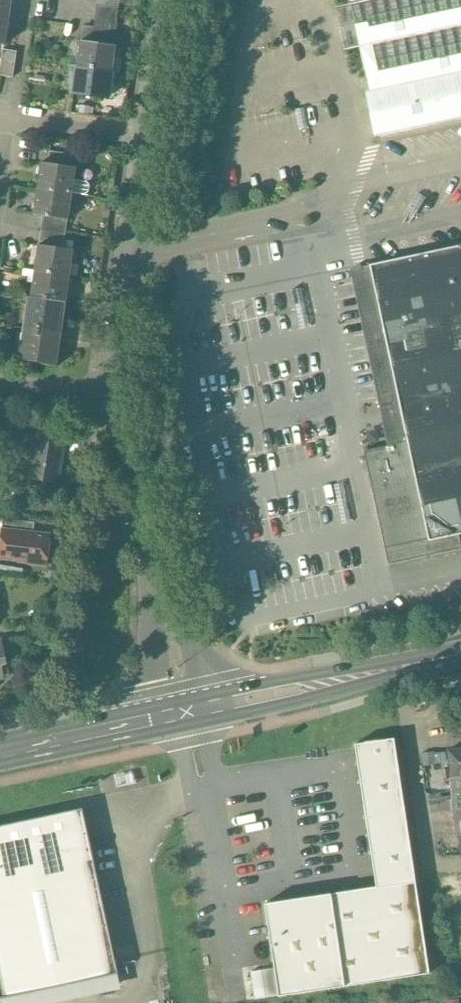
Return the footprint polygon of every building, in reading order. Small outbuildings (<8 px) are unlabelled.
[(9,17),(11,0),(0,0),(0,16),(9,17)] [(369,91),(460,71),(460,0),(350,0),(369,91)] [(5,43),(9,17),(0,16),(0,42),(5,43)] [(117,20),(96,17),(94,29),(116,32),(117,20)] [(116,32),(94,29),(92,42),(114,45),(116,32)] [(92,42),(81,40),(81,42),(82,42),(78,67),(113,71),(116,45),(114,45),(92,42)] [(2,49),(2,73),(15,73),(16,49),(2,49)] [(113,71),(78,67),(75,92),(75,91),(74,93),(109,97),(113,71)] [(369,91),(372,104),(379,136),(460,118),(460,71),(369,91)] [(73,154),(50,151),(48,163),(71,166),(73,154)] [(48,163),(42,162),(42,163),(38,188),(72,193),(72,192),(85,194),(89,192),(90,185),(87,181),(74,180),(76,167),(71,166),(48,163)] [(72,193),(38,188),(35,213),(34,213),(34,214),(44,216),(68,219),(72,193)] [(68,219),(44,216),(42,229),(66,233),(68,219)] [(66,233),(42,229),(40,245),(64,248),(66,233)] [(40,245),(39,245),(39,246),(36,271),(70,276),(73,250),(64,248),(40,245)] [(351,269),(381,410),(388,446),(365,451),(389,566),(460,550),(460,543),(459,534),(460,533),(460,246),(351,269)] [(70,276),(36,271),(32,297),(66,302),(70,276)] [(66,302),(32,297),(29,296),(24,328),(40,330),(42,320),(63,323),(66,302)] [(63,323),(42,320),(40,330),(61,334),(63,323)] [(60,344),(39,341),(40,330),(24,328),(19,360),(57,365),(60,344)] [(61,334),(40,330),(39,341),(60,344),(61,334)] [(59,423),(24,417),(22,429),(37,431),(57,435),(59,423)] [(57,435),(37,431),(29,478),(58,483),(66,436),(57,435)] [(35,522),(3,518),(2,530),(34,534),(35,522)] [(2,530),(0,548),(0,556),(19,558),(19,559),(30,560),(30,561),(46,563),(50,535),(34,534),(2,530)] [(0,641),(0,677),(4,676),(4,675),(9,674),(2,641),(0,641)] [(279,995),(279,996),(430,973),(394,738),(355,744),(377,886),(265,903),(275,968),(251,971),(255,998),(279,995)] [(449,749),(452,777),(453,777),(457,835),(460,835),(460,749),(449,749)] [(0,825),(0,992),(2,1002),(52,1002),(122,988),(116,960),(83,808),(0,825)]
